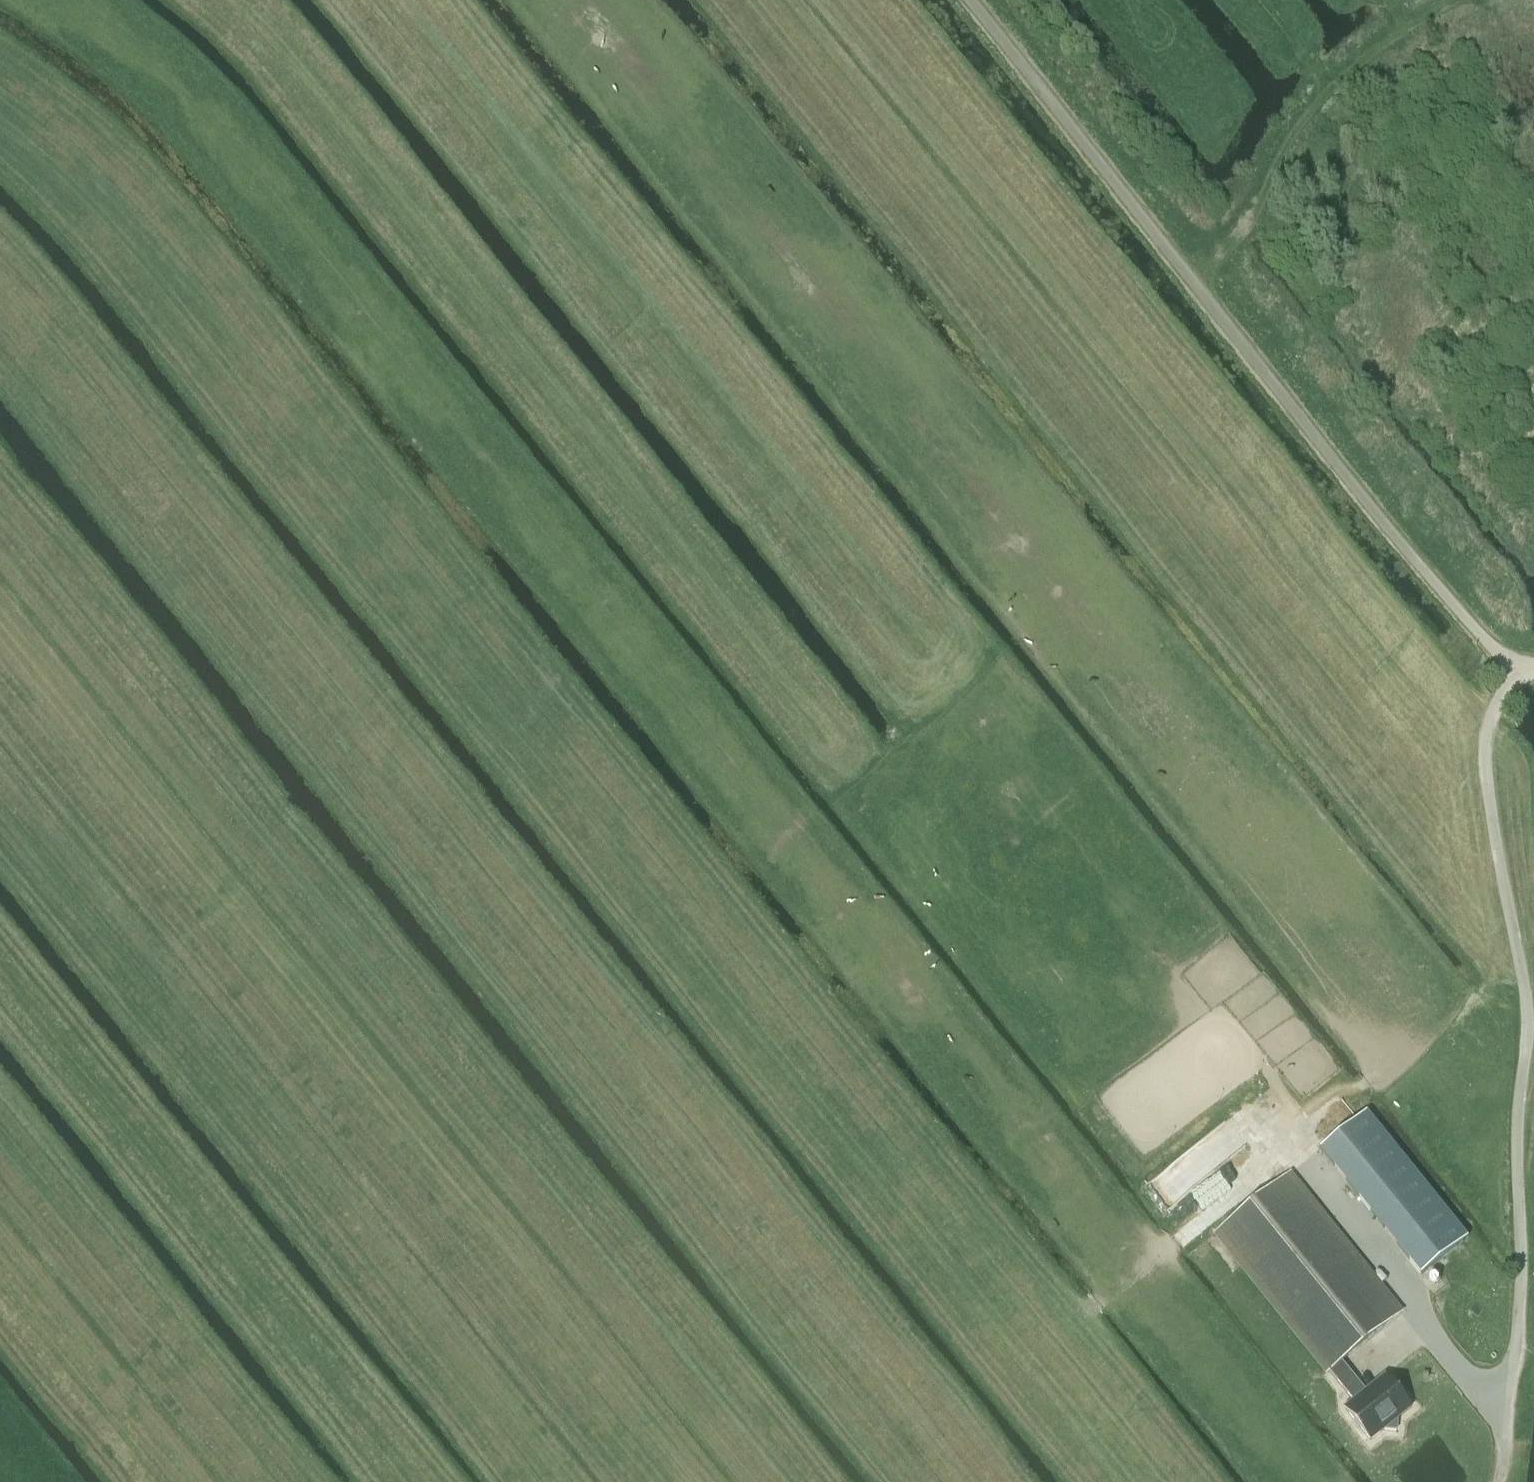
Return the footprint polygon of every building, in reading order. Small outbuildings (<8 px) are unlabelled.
[(1320,1150),(1421,1275),(1468,1238),(1367,1112),(1320,1150)] [(1325,1374),(1360,1347),(1401,1314),(1288,1175),(1248,1208),(1213,1235),(1325,1374)] [(1345,1409),(1370,1440),(1383,1430),(1396,1431),(1398,1418),(1411,1408),(1386,1376),(1366,1392),(1342,1362),(1329,1372),(1354,1402),(1345,1409)]
